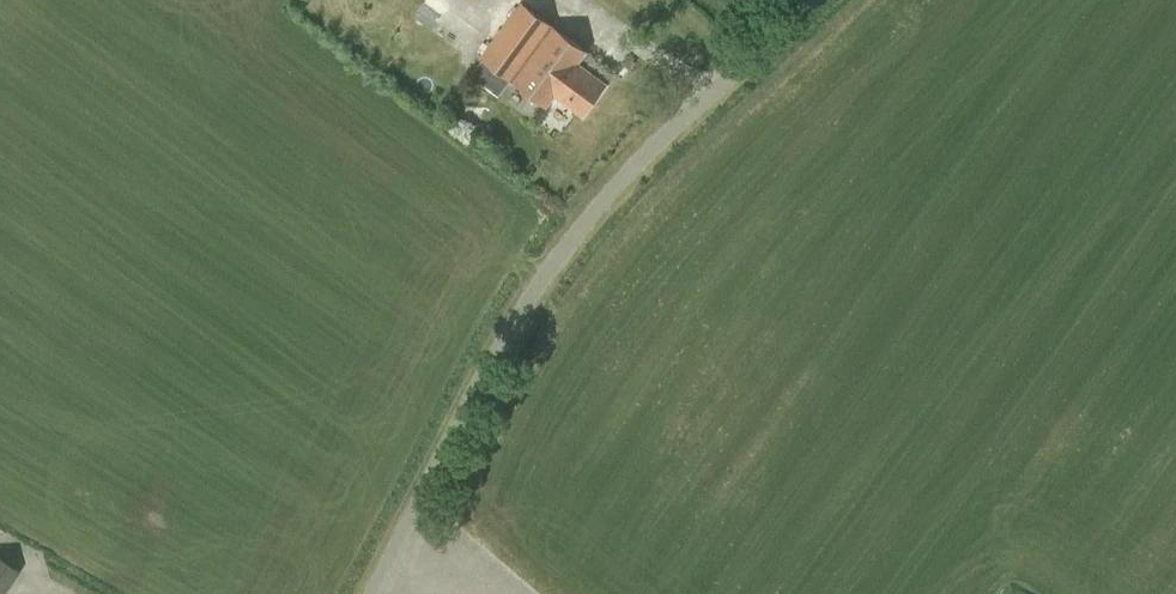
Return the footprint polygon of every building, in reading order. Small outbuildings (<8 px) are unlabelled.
[(578,62),(587,50),(521,2),(481,56),(546,104),(555,93),(583,114),(606,83),(578,62)] [(20,571),(0,557),(0,593),(4,593),(20,571)]
